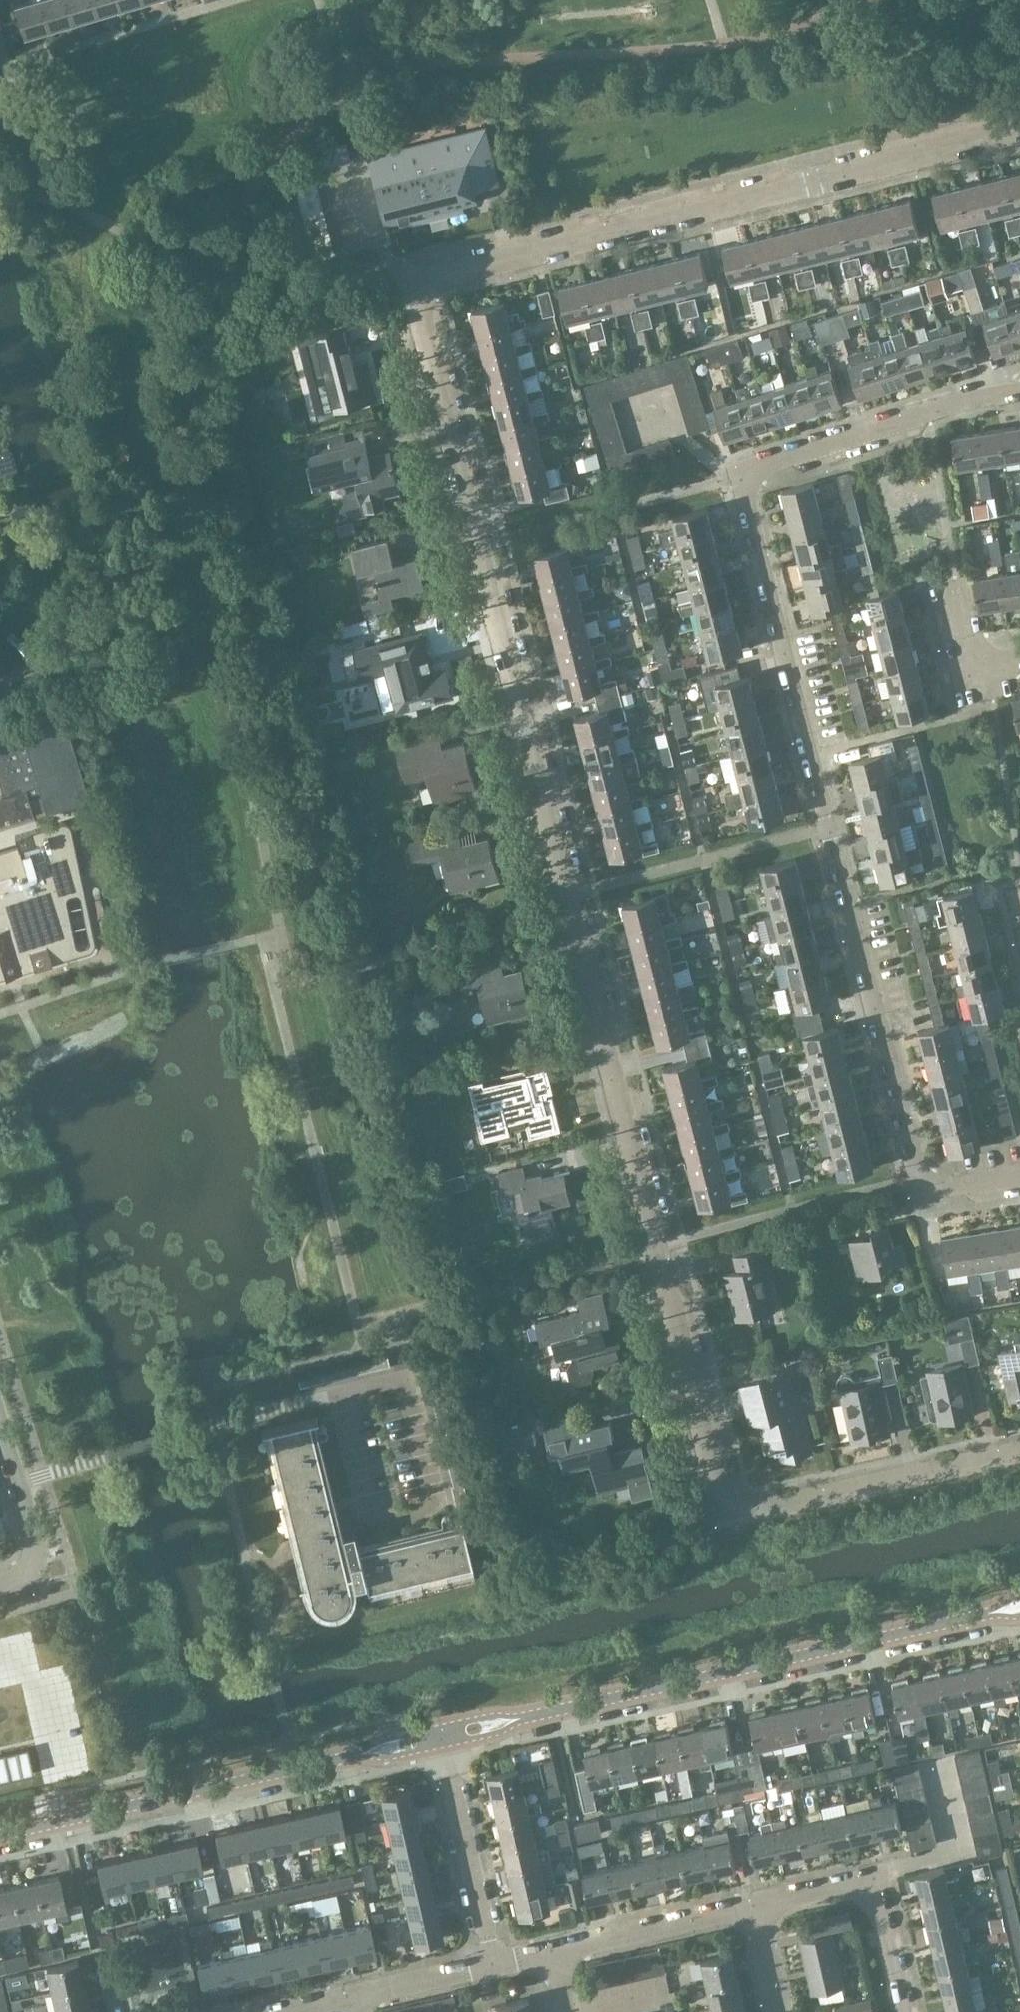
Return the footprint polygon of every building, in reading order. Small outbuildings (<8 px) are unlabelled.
[(47,26),(39,0),(26,0),(14,4),(22,34),(47,26)] [(47,26),(71,19),(65,0),(39,0),(47,26)] [(94,12),(91,0),(65,0),(71,19),(94,12)] [(94,12),(118,5),(117,0),(91,0),(94,12)] [(382,223),(382,225),(475,202),(472,188),(495,182),(496,184),(499,183),(484,125),(482,125),(483,131),(457,137),(456,132),(454,132),(455,138),(429,144),(428,139),(426,139),(427,145),(401,151),(400,146),(398,146),(400,151),(373,158),(372,153),(365,154),(367,164),(372,162),(387,222),(382,223)] [(333,142),(338,162),(349,159),(344,139),(333,142)] [(338,162),(333,142),(321,145),(326,165),(338,162)] [(308,159),(311,169),(326,165),(324,155),(308,159)] [(1003,176),(1011,210),(1019,207),(1019,171),(1003,176)] [(988,215),(1011,210),(1003,176),(979,182),(988,215)] [(318,182),(325,199),(337,195),(330,178),(318,182)] [(979,182),(956,187),(964,221),(988,215),(979,182)] [(940,227),(964,221),(956,187),(932,193),(940,227)] [(909,199),(885,205),(894,239),(918,233),(909,199)] [(885,205),(862,211),(870,245),(894,239),(885,205)] [(862,211),(839,217),(847,251),(870,245),(862,211)] [(839,217),(816,222),(824,256),(847,251),(839,217)] [(1008,237),(1017,235),(1013,218),(1004,220),(1008,237)] [(816,222),(793,228),(801,262),(824,256),(816,222)] [(975,227),(966,229),(970,246),(979,244),(975,227)] [(793,228),(769,234),(778,268),(801,262),(793,228)] [(970,246),(966,229),(958,231),(962,248),(970,246)] [(755,274),(778,268),(769,234),(746,240),(755,274)] [(731,280),(755,274),(746,240),(722,246),(731,280)] [(896,247),(900,264),(909,262),(904,245),(896,247)] [(891,266),(900,264),(896,247),(887,249),(891,266)] [(700,251),(676,257),(684,291),(708,285),(700,251)] [(676,257),(652,263),(660,297),(684,291),(676,257)] [(858,257),(849,259),(854,276),(862,274),(858,257)] [(854,276),(849,259),(841,261),(845,278),(854,276)] [(997,277),(1019,270),(1016,259),(994,266),(997,277)] [(652,263),(629,269),(637,303),(660,297),(652,263)] [(997,277),(994,266),(977,271),(981,282),(997,277)] [(812,268),(803,270),(807,287),(816,285),(812,268)] [(629,269),(605,274),(614,308),(637,303),(629,269)] [(807,287),(803,270),(794,272),(798,289),(807,287)] [(605,274),(582,280),(590,314),(614,308),(605,274)] [(925,281),(926,285),(932,302),(948,297),(941,276),(925,281)] [(757,282),(761,299),(770,297),(765,279),(757,282)] [(566,320),(590,314),(582,280),(558,286),(566,320)] [(752,301),(761,299),(757,282),(748,284),(752,301)] [(976,284),(964,288),(971,311),(984,307),(976,284)] [(904,293),(909,307),(924,302),(920,288),(904,293)] [(549,290),(537,293),(543,316),(555,313),(549,290)] [(885,315),(909,307),(904,293),(881,301),(885,315)] [(686,299),(690,316),(699,314),(695,297),(686,299)] [(681,318),(690,316),(686,299),(677,301),(681,318)] [(470,308),(477,332),(523,320),(523,317),(518,318),(516,310),(505,313),(502,300),(470,308)] [(858,307),(827,317),(834,340),(850,335),(847,326),(862,321),(858,307)] [(1008,311),(1018,345),(1019,344),(1019,307),(1008,311)] [(639,311),(643,328),(652,325),(648,308),(639,311)] [(635,330),(643,328),(639,311),(630,313),(635,330)] [(995,352),(1018,345),(1008,311),(984,319),(984,320),(975,323),(982,346),(992,343),(995,352)] [(834,340),(827,317),(813,321),(820,344),(834,340)] [(523,320),(477,332),(483,355),(530,343),(529,340),(513,344),(509,329),(524,323),(523,320)] [(592,322),(596,339),(605,337),(601,320),(592,322)] [(587,341),(596,339),(592,322),(583,324),(587,341)] [(973,349),(982,346),(975,323),(965,326),(965,325),(951,330),(949,322),(939,325),(942,333),(941,333),(952,366),(961,363),(961,365),(964,367),(974,363),(976,361),(975,359),(976,358),(973,349)] [(808,323),(792,328),(795,340),(811,335),(808,323)] [(914,326),(918,340),(929,373),(952,366),(941,333),(928,337),(924,323),(914,326)] [(334,330),(296,340),(297,342),(298,341),(308,339),(311,350),(306,352),(314,384),(315,383),(322,412),(332,410),(334,410),(377,399),(368,365),(356,368),(349,341),(347,341),(344,329),(344,327),(341,328),(334,330)] [(891,334),(896,347),(906,380),(929,373),(918,340),(907,344),(902,330),(891,334)] [(759,332),(748,335),(753,340),(750,341),(754,353),(773,347),(769,335),(761,337),(759,332)] [(868,341),(870,346),(883,388),(906,380),(896,347),(883,351),(878,338),(868,341)] [(727,362),(743,357),(738,339),(721,344),(727,362)] [(483,355),(489,378),(536,366),(535,363),(519,367),(515,353),(531,347),(530,343),(483,355)] [(721,344),(701,350),(702,353),(707,354),(711,367),(727,362),(721,344)] [(860,395),(883,388),(870,346),(847,354),(849,362),(860,395)] [(687,355),(666,361),(672,381),(674,389),(695,382),(687,355)] [(666,361),(655,364),(661,384),(672,381),(666,361)] [(655,364),(644,368),(650,387),(661,384),(655,364)] [(536,366),(489,378),(495,402),(541,390),(541,387),(526,391),(522,375),(537,371),(536,366)] [(644,368),(633,371),(639,391),(650,387),(644,368)] [(830,368),(807,376),(817,409),(841,401),(830,368)] [(633,371),(622,374),(628,394),(639,391),(633,371)] [(622,374),(611,377),(617,397),(628,394),(622,374)] [(807,376),(784,383),(794,416),(817,409),(807,376)] [(590,405),(611,399),(617,397),(611,377),(584,385),(590,405)] [(771,423),(794,416),(784,383),(773,386),(772,381),(759,385),(771,423)] [(674,389),(678,400),(699,394),(695,382),(674,389)] [(736,389),(738,397),(748,430),(771,423),(759,385),(758,382),(736,389)] [(725,438),(748,430),(738,397),(726,401),(722,387),(710,391),(725,438)] [(543,394),(541,390),(495,402),(501,425),(548,413),(547,409),(532,413),(528,400),(543,394)] [(678,400),(681,411),(702,405),(699,394),(678,400)] [(590,405),(593,416),(614,409),(611,399),(590,405)] [(681,411),(684,422),(705,416),(702,405),(681,411)] [(593,416),(597,426),(617,420),(614,409),(593,416)] [(549,417),(548,413),(501,425),(507,448),(554,436),(553,432),(538,436),(535,423),(549,417)] [(705,416),(684,422),(688,433),(708,427),(705,416)] [(597,426),(600,436),(620,430),(617,420),(597,426)] [(1000,429),(1005,460),(1019,458),(1019,426),(1000,429)] [(1000,429),(977,433),(982,464),(1005,460),(1000,429)] [(620,430),(600,436),(603,447),(623,441),(620,430)] [(342,431),(304,440),(308,455),(321,451),(346,445),(345,442),(342,431)] [(957,468),(982,464),(977,433),(952,436),(957,468)] [(554,436),(507,448),(513,471),(560,459),(559,456),(544,460),(540,445),(555,440),(554,436)] [(668,437),(658,441),(664,462),(675,459),(668,437)] [(321,451),(308,455),(313,475),(316,484),(354,475),(355,479),(358,489),(343,493),(344,500),(340,507),(347,512),(349,518),(364,514),(363,509),(383,505),(381,495),(399,490),(389,450),(368,455),(364,438),(348,442),(345,442),(346,445),(321,451)] [(632,472),(626,450),(623,441),(603,447),(612,478),(632,472)] [(658,441),(647,444),(654,465),(664,462),(658,441)] [(643,468),(654,465),(647,444),(637,447),(643,468)] [(632,472),(643,468),(637,447),(626,450),(632,472)] [(561,463),(560,459),(513,471),(519,495),(542,489),(546,501),(569,495),(566,480),(550,484),(546,469),(561,463)] [(979,483),(990,482),(988,472),(977,473),(979,483)] [(837,477),(842,498),(854,495),(849,474),(837,477)] [(783,488),(789,513),(819,505),(813,480),(783,488)] [(992,496),(990,482),(979,483),(981,498),(992,496)] [(845,501),(850,521),(860,519),(854,495),(842,498),(843,502),(845,501)] [(789,513),(795,537),(825,529),(819,505),(789,513)] [(662,545),(679,541),(712,532),(706,509),(673,517),(675,527),(659,532),(662,545)] [(636,517),(636,533),(654,532),(654,517),(636,517)] [(850,521),(856,546),(866,544),(860,519),(850,521)] [(825,529),(795,537),(801,561),(831,553),(825,529)] [(679,541),(685,564),(718,555),(712,532),(679,541)] [(626,537),(630,553),(642,550),(638,534),(626,537)] [(389,537),(353,546),(359,571),(371,568),(378,596),(360,601),(364,614),(394,607),(391,596),(408,591),(424,587),(416,556),(395,561),(389,537)] [(989,549),(1000,547),(998,538),(987,540),(989,549)] [(866,544),(856,546),(862,570),(872,568),(866,544)] [(540,578),(587,566),(585,561),(570,565),(566,546),(534,554),(540,578)] [(1002,563),(1000,547),(989,549),(991,564),(1002,563)] [(642,550),(630,553),(634,569),(646,566),(642,550)] [(998,574),(1003,605),(1019,602),(1019,559),(1019,550),(1004,553),(1007,573),(998,574)] [(835,569),(831,553),(801,561),(807,585),(837,577),(838,579),(848,576),(846,566),(835,569)] [(718,555),(685,564),(690,587),(724,579),(718,555)] [(540,578),(546,601),(593,589),(592,584),(589,584),(585,569),(587,568),(587,566),(540,578)] [(879,593),(872,568),(862,570),(868,596),(879,593)] [(1003,605),(998,574),(974,578),(979,609),(1003,605)] [(814,609),(828,606),(838,603),(838,605),(855,601),(852,589),(841,592),(838,579),(837,577),(807,585),(814,609)] [(730,602),(724,579),(690,587),(693,598),(678,602),(681,614),(696,610),(730,602)] [(638,583),(642,599),(654,596),(650,580),(638,583)] [(656,604),(676,599),(672,585),(652,590),(656,604)] [(868,596),(875,620),(904,613),(898,588),(879,593),(868,596)] [(593,589),(546,601),(552,624),(599,612),(597,607),(582,611),(578,595),(593,591),(593,589)] [(654,596),(642,599),(646,616),(658,613),(654,596)] [(730,602),(696,610),(702,633),(736,625),(730,602)] [(828,606),(834,630),(844,627),(838,605),(838,603),(828,606)] [(599,615),(599,612),(552,624),(558,647),(605,636),(603,631),(588,635),(584,620),(599,615)] [(878,632),(881,645),(910,637),(904,613),(875,620),(875,623),(878,632)] [(878,632),(875,623),(863,626),(865,636),(878,632)] [(742,648),(736,625),(702,633),(708,657),(742,648)] [(654,646),(665,643),(661,627),(650,630),(654,646)] [(834,630),(840,654),(850,652),(844,627),(834,630)] [(420,633),(356,649),(362,675),(372,673),(382,712),(451,695),(444,669),(430,673),(420,633)] [(605,638),(605,636),(558,647),(563,671),(610,659),(609,654),(594,658),(591,643),(605,638)] [(910,637),(881,645),(886,669),(916,661),(910,637)] [(670,661),(665,643),(654,646),(658,664),(670,661)] [(850,652),(840,654),(846,678),(856,675),(850,652)] [(611,662),(610,659),(563,671),(569,694),(593,688),(596,699),(619,693),(615,677),(600,681),(596,667),(611,662)] [(672,668),(670,661),(658,664),(663,683),(687,677),(684,665),(672,668)] [(922,685),(916,661),(886,669),(892,693),(922,685)] [(715,684),(721,708),(755,699),(749,675),(715,684)] [(862,700),(856,675),(846,678),(852,703),(862,700)] [(928,710),(922,685),(892,693),(899,717),(928,710)] [(635,689),(619,693),(596,699),(598,710),(575,716),(581,739),(628,727),(627,724),(621,725),(620,720),(626,718),(623,707),(634,704),(633,701),(638,699),(635,689)] [(721,708),(727,731),(761,722),(755,699),(721,708)] [(869,727),(862,700),(852,703),(859,730),(869,727)] [(672,720),(683,718),(679,701),(668,704),(672,720)] [(318,724),(332,720),(328,704),(313,708),(318,724)] [(88,795),(63,712),(19,725),(19,726),(0,732),(0,792),(1,795),(0,795),(0,830),(31,821),(34,820),(31,812),(44,808),(88,795)] [(687,734),(683,718),(672,720),(676,736),(687,734)] [(761,722),(727,731),(733,754),(767,745),(761,722)] [(628,727),(581,739),(587,763),(634,751),(633,747),(618,751),(614,736),(629,731),(628,727)] [(434,804),(478,793),(464,740),(443,746),(439,731),(396,742),(405,782),(427,777),(434,804)] [(913,768),(923,766),(917,744),(907,746),(913,768)] [(773,768),(767,745),(733,754),(739,777),(773,768)] [(684,766),(695,764),(691,748),(680,750),(684,766)] [(851,759),(857,784),(888,777),(893,775),(890,762),(897,760),(895,749),(851,759)] [(722,752),(697,750),(696,761),(722,763),(722,752)] [(587,763),(592,786),(640,774),(634,751),(587,763)] [(699,780),(695,764),(684,766),(688,783),(699,780)] [(928,789),(923,766),(913,768),(919,792),(928,789)] [(727,805),(745,800),(779,792),(773,768),(739,777),(742,789),(724,793),(727,805)] [(640,774),(592,786),(598,809),(646,798),(645,794),(629,798),(626,784),(641,778),(640,774)] [(888,777),(857,784),(863,808),(893,801),(888,777)] [(919,792),(925,817),(935,814),(928,789),(919,792)] [(785,816),(779,792),(745,800),(751,824),(785,816)] [(696,813),(707,810),(703,794),(692,797),(696,813)] [(647,802),(646,798),(598,809),(604,833),(652,821),(651,817),(636,821),(632,807),(647,802)] [(899,825),(893,801),(863,808),(869,832),(899,825)] [(711,826),(707,810),(696,813),(700,829),(711,826)] [(935,814),(925,817),(931,841),(941,839),(935,814)] [(7,972),(3,959),(45,946),(49,960),(72,953),(60,892),(80,886),(68,827),(68,826),(67,825),(66,824),(65,823),(64,822),(63,821),(61,821),(60,821),(58,821),(14,835),(16,843),(17,846),(0,851),(0,974),(7,972)] [(653,824),(652,821),(604,833),(610,857),(642,849),(643,853),(659,849),(657,841),(641,845),(638,830),(653,824)] [(899,825),(869,832),(874,856),(905,849),(899,825)] [(411,865),(442,857),(450,890),(497,878),(486,837),(460,843),(456,830),(405,843),(411,865)] [(948,866),(941,839),(931,841),(938,868),(948,866)] [(919,845),(905,849),(874,856),(881,881),(911,874),(909,863),(923,859),(919,845)] [(761,891),(767,889),(801,881),(795,857),(761,865),(765,879),(758,880),(761,891)] [(801,881),(767,889),(773,913),(807,904),(801,881)] [(716,887),(720,903),(731,900),(727,884),(716,887)] [(939,923),(949,920),(979,912),(973,887),(937,897),(941,911),(937,912),(939,923)] [(622,902),(628,926),(675,915),(674,910),(670,912),(665,891),(622,902)] [(731,900),(720,903),(724,919),(735,916),(731,900)] [(903,906),(909,930),(920,927),(914,903),(903,906)] [(771,938),(779,936),(813,927),(807,904),(773,913),(765,915),(771,938)] [(949,920),(955,943),(985,936),(979,912),(949,920)] [(634,950),(681,938),(680,934),(665,938),(662,922),(675,917),(675,915),(628,926),(634,950)] [(777,961),(785,959),(819,951),(813,927),(779,936),(782,949),(774,951),(777,961)] [(920,927),(909,930),(915,952),(926,950),(920,927)] [(732,950),(743,947),(739,931),(728,934),(732,950)] [(985,936),(955,943),(961,967),(991,959),(985,936)] [(682,941),(681,938),(634,950),(640,973),(687,961),(686,958),(671,961),(667,947),(682,941)] [(747,963),(743,947),(732,950),(736,966),(747,963)] [(932,974),(926,950),(915,952),(921,976),(932,974)] [(819,951),(785,959),(791,983),(825,974),(819,951)] [(747,960),(749,977),(773,975),(771,957),(747,960)] [(462,983),(464,982),(469,1005),(483,1001),(488,1020),(530,1009),(519,967),(495,974),(491,958),(457,967),(462,983)] [(997,983),(991,959),(961,967),(967,991),(997,983)] [(688,964),(687,961),(640,973),(646,996),(693,985),(692,981),(677,984),(673,970),(688,964)] [(790,1008),(816,1002),(831,998),(825,974),(791,983),(791,984),(785,986),(790,1008)] [(938,999),(932,974),(921,976),(928,1001),(938,999)] [(739,981),(743,997),(755,994),(751,978),(739,981)] [(975,1015),(985,1012),(1003,1008),(997,983),(967,991),(973,1015),(975,1015)] [(694,988),(693,985),(646,996),(651,1020),(699,1008),(698,1004),(683,1008),(679,993),(694,988)] [(755,994),(743,997),(747,1013),(759,1010),(755,994)] [(928,1001),(934,1025),(944,1023),(938,999),(928,1001)] [(790,1008),(794,1023),(820,1016),(816,1002),(790,1008)] [(682,1037),(684,1048),(708,1042),(704,1027),(689,1031),(685,1017),(700,1011),(699,1008),(651,1020),(657,1043),(682,1037)] [(975,1015),(982,1040),(992,1037),(985,1012),(975,1015)] [(966,1013),(949,1016),(952,1030),(968,1027),(966,1013)] [(820,1016),(794,1023),(797,1038),(805,1037),(804,1033),(823,1028),(820,1016)] [(918,1029),(924,1054),(955,1046),(949,1021),(944,1023),(934,1025),(918,1029)] [(804,1033),(805,1037),(810,1057),(843,1048),(837,1024),(823,1028),(804,1033)] [(982,1040),(988,1064),(998,1062),(992,1037),(982,1040)] [(663,1065),(669,1089),(716,1077),(715,1073),(700,1077),(697,1063),(711,1057),(708,1042),(684,1048),(687,1059),(663,1065)] [(924,1054),(930,1078),(961,1070),(955,1046),(924,1054)] [(805,1082),(807,1082),(849,1072),(843,1048),(810,1057),(813,1068),(802,1071),(805,1082)] [(765,1075),(775,1073),(771,1058),(761,1060),(765,1075)] [(998,1062),(988,1064),(994,1088),(1004,1086),(998,1062)] [(545,1066),(531,1069),(532,1071),(482,1083),(481,1078),(467,1082),(473,1109),(477,1108),(484,1137),(508,1131),(506,1121),(525,1116),(529,1136),(561,1128),(545,1066)] [(935,1100),(936,1102),(967,1094),(961,1070),(930,1078),(932,1088),(930,1088),(929,1091),(931,1100),(933,1101),(935,1100)] [(819,1093),(822,1103),(854,1095),(849,1072),(807,1082),(810,1096),(819,1093)] [(778,1089),(775,1073),(765,1075),(769,1091),(778,1089)] [(675,1112),(722,1100),(721,1097),(706,1101),(703,1086),(717,1081),(716,1077),(669,1089),(675,1112)] [(1010,1111),(1004,1086),(994,1088),(1000,1113),(1010,1111)] [(973,1119),(967,1094),(936,1102),(942,1126),(973,1119)] [(822,1103),(827,1126),(860,1118),(854,1095),(822,1103)] [(723,1104),(722,1100),(675,1112),(681,1135),(728,1124),(727,1120),(712,1124),(709,1109),(723,1104)] [(772,1105),(776,1120),(785,1118),(782,1102),(772,1105)] [(1010,1111),(1000,1113),(997,1114),(1004,1139),(1016,1136),(1010,1111)] [(785,1118),(776,1120),(779,1136),(789,1133),(785,1118)] [(860,1118),(827,1126),(833,1150),(866,1141),(860,1118)] [(979,1143),(973,1119),(942,1126),(948,1151),(979,1143)] [(687,1159),(734,1147),(733,1144),(718,1148),(715,1133),(729,1127),(728,1124),(681,1135),(687,1159)] [(872,1165),(866,1141),(833,1150),(839,1174),(872,1165)] [(735,1151),(734,1147),(687,1159),(693,1182),(740,1170),(739,1166),(724,1170),(720,1156),(735,1151)] [(782,1149),(786,1165),(796,1163),(792,1147),(782,1149)] [(796,1163),(786,1165),(790,1181),(800,1178),(796,1163)] [(517,1210),(515,1210),(520,1231),(553,1223),(548,1203),(569,1198),(562,1171),(542,1175),(541,1169),(524,1173),(522,1164),(496,1170),(501,1192),(511,1189),(517,1210)] [(741,1174),(740,1170),(693,1182),(698,1206),(731,1198),(732,1202),(748,1198),(746,1190),(730,1194),(726,1179),(741,1174)] [(880,1265),(904,1259),(899,1240),(892,1242),(887,1223),(871,1227),(872,1232),(847,1238),(857,1278),(882,1271),(880,1265)] [(994,1227),(1004,1286),(1010,1285),(1006,1264),(1019,1262),(1019,1223),(994,1227)] [(994,1227),(967,1231),(977,1291),(982,1290),(979,1268),(988,1267),(994,1266),(998,1287),(1004,1286),(994,1227)] [(970,1292),(977,1291),(967,1231),(939,1236),(945,1274),(967,1270),(970,1292)] [(725,1273),(729,1290),(735,1289),(741,1315),(772,1308),(762,1266),(765,1265),(761,1249),(734,1255),(738,1270),(725,1273)] [(579,1308),(534,1319),(538,1339),(551,1336),(555,1355),(568,1352),(570,1358),(565,1367),(567,1377),(576,1383),(587,1380),(592,1371),(591,1366),(618,1359),(615,1346),(619,1345),(613,1321),(609,1322),(601,1290),(576,1297),(579,1308)] [(1012,1337),(1014,1348),(996,1352),(1009,1404),(1019,1402),(1019,1335),(1012,1337)] [(964,1363),(977,1361),(972,1336),(959,1339),(964,1363)] [(837,1387),(839,1389),(840,1389),(852,1442),(891,1433),(887,1418),(892,1416),(886,1388),(881,1389),(880,1384),(898,1380),(892,1353),(877,1357),(880,1374),(854,1380),(854,1378),(850,1375),(846,1373),(841,1374),(837,1378),(836,1382),(837,1387)] [(381,1366),(389,1364),(386,1355),(379,1356),(381,1366)] [(379,1356),(372,1358),(374,1368),(381,1366),(379,1356)] [(368,1369),(374,1368),(372,1358),(365,1360),(368,1369)] [(365,1360),(358,1361),(361,1371),(368,1369),(365,1360)] [(358,1361),(352,1363),(354,1373),(361,1371),(358,1361)] [(925,1371),(926,1371),(927,1374),(920,1375),(929,1417),(934,1420),(937,1419),(937,1420),(971,1413),(970,1409),(978,1407),(972,1382),(971,1383),(967,1367),(964,1365),(960,1366),(959,1362),(925,1370),(925,1371)] [(352,1363),(345,1365),(347,1374),(354,1373),(352,1363)] [(340,1376),(347,1374),(345,1365),(338,1366),(340,1376)] [(338,1366),(331,1368),(334,1378),(340,1376),(338,1366)] [(331,1368),(324,1370),(327,1379),(334,1378),(331,1368)] [(776,1377),(750,1384),(759,1419),(763,1418),(765,1426),(761,1427),(768,1452),(794,1446),(796,1456),(817,1450),(808,1416),(804,1417),(799,1397),(802,1396),(795,1368),(775,1374),(776,1377)] [(318,1371),(320,1381),(327,1379),(324,1370),(318,1371)] [(318,1371),(311,1373),(313,1383),(320,1381),(318,1371)] [(311,1373),(304,1374),(306,1384),(313,1383),(311,1373)] [(304,1374),(297,1376),(297,1377),(299,1386),(306,1384),(304,1374)] [(430,1395),(440,1392),(439,1386),(429,1388),(430,1395)] [(432,1401),(442,1399),(440,1392),(430,1395),(432,1401)] [(442,1399),(432,1401),(434,1408),(444,1406),(442,1399)] [(444,1406),(434,1408),(435,1415),(445,1413),(444,1406)] [(612,1437),(608,1420),(573,1429),(568,1411),(541,1418),(545,1437),(555,1434),(563,1465),(589,1459),(597,1490),(627,1483),(631,1497),(652,1491),(641,1444),(611,1452),(607,1438),(612,1437)] [(437,1422),(447,1420),(445,1413),(435,1415),(437,1422)] [(260,1429),(260,1430),(269,1428),(306,1581),(297,1583),(301,1596),(309,1610),(328,1618),(348,1611),(357,1592),(356,1582),(364,1580),(371,1610),(373,1610),(368,1589),(469,1564),(474,1585),(476,1585),(459,1517),(458,1517),(460,1526),(359,1550),(357,1542),(355,1542),(352,1530),(335,1534),(308,1419),(316,1417),(316,1415),(260,1429)] [(447,1420),(437,1422),(439,1429),(448,1426),(447,1420)] [(531,1421),(500,1429),(505,1448),(536,1440),(531,1421)] [(448,1426),(439,1429),(440,1435),(450,1433),(448,1426)] [(440,1435),(442,1442),(452,1440),(450,1433),(440,1435)] [(452,1440),(442,1442),(443,1449),(453,1447),(452,1440)] [(453,1447),(443,1449),(445,1456),(455,1454),(453,1447)] [(455,1454),(445,1456),(447,1463),(457,1460),(455,1454)] [(447,1463),(448,1470),(458,1467),(457,1460),(447,1463)] [(450,1476),(460,1474),(458,1467),(448,1470),(450,1476)] [(452,1484),(462,1481),(460,1474),(450,1476),(452,1484)] [(455,1507),(467,1504),(462,1481),(452,1484),(450,1484),(455,1507)] [(1017,1688),(1019,1687),(1019,1652),(1018,1653),(1019,1656),(1010,1658),(1017,1688)] [(987,1664),(993,1693),(996,1705),(1006,1702),(1004,1691),(1017,1688),(1010,1658),(1009,1654),(994,1658),(995,1662),(987,1664)] [(970,1699),(993,1693),(987,1664),(986,1660),(971,1663),(972,1667),(964,1669),(970,1699)] [(970,1699),(964,1669),(963,1665),(948,1668),(949,1672),(940,1674),(946,1704),(949,1715),(959,1713),(957,1702),(970,1699)] [(926,1678),(917,1679),(924,1709),(946,1704),(940,1674),(939,1671),(925,1674),(926,1678)] [(930,1736),(924,1709),(917,1679),(908,1681),(907,1677),(891,1681),(899,1715),(913,1712),(919,1739),(930,1736)] [(845,1695),(852,1725),(854,1735),(865,1732),(863,1722),(876,1720),(868,1686),(852,1690),(853,1694),(845,1695)] [(822,1701),(828,1730),(830,1738),(841,1735),(839,1728),(852,1725),(845,1695),(844,1692),(829,1695),(830,1699),(822,1701)] [(807,1704),(798,1706),(805,1735),(828,1730),(822,1701),(821,1697),(806,1700),(807,1704)] [(805,1735),(798,1706),(797,1702),(782,1706),(782,1710),(774,1711),(781,1741),(805,1735)] [(757,1746),(781,1741),(774,1711),(766,1713),(765,1709),(750,1713),(757,1746)] [(702,1727),(709,1756),(733,1751),(726,1718),(710,1721),(711,1725),(702,1727)] [(711,1764),(709,1756),(702,1727),(694,1729),(693,1725),(678,1729),(679,1732),(686,1762),(699,1759),(700,1766),(711,1764)] [(693,1794),(686,1762),(679,1732),(671,1734),(670,1730),(655,1734),(656,1738),(662,1767),(676,1764),(682,1796),(693,1794)] [(990,1732),(978,1735),(980,1745),(993,1742),(990,1732)] [(929,1737),(933,1755),(946,1752),(942,1734),(929,1737)] [(631,1739),(632,1743),(639,1772),(662,1767),(656,1738),(647,1739),(647,1735),(631,1739)] [(905,1735),(891,1738),(896,1763),(910,1760),(905,1735)] [(980,1745),(978,1735),(965,1737),(967,1748),(980,1745)] [(896,1763),(891,1738),(878,1740),(884,1766),(896,1763)] [(639,1772),(632,1743),(624,1745),(623,1741),(608,1744),(608,1748),(615,1778),(639,1772)] [(617,1783),(615,1778),(608,1748),(600,1750),(599,1746),(584,1750),(591,1782),(591,1783),(605,1780),(606,1786),(617,1783)] [(984,1749),(989,1774),(1001,1772),(995,1746),(984,1749)] [(28,1748),(4,1753),(10,1778),(33,1773),(28,1748)] [(954,1754),(957,1766),(982,1760),(980,1748),(954,1754)] [(0,1754),(0,1780),(10,1778),(4,1753),(0,1754)] [(863,1760),(865,1771),(877,1768),(875,1757),(863,1760)] [(539,1762),(542,1774),(521,1779),(518,1766),(484,1773),(488,1790),(491,1789),(493,1797),(523,1790),(545,1785),(558,1782),(553,1759),(539,1762)] [(853,1773),(865,1771),(863,1760),(851,1763),(853,1773)] [(982,1760),(957,1766),(960,1777),(985,1771),(982,1760)] [(748,1764),(755,1796),(767,1793),(767,1792),(761,1761),(748,1764)] [(892,1767),(895,1780),(920,1774),(917,1762),(892,1767)] [(841,1776),(853,1773),(851,1763),(839,1765),(841,1776)] [(743,1798),(755,1796),(748,1764),(736,1767),(740,1787),(743,1797),(743,1798)] [(839,1765),(827,1768),(829,1779),(841,1776),(839,1765)] [(827,1768),(815,1771),(817,1781),(829,1779),(827,1768)] [(815,1771),(802,1773),(805,1784),(817,1781),(815,1771)] [(960,1777),(962,1789),(987,1783),(985,1771),(960,1777)] [(1001,1772),(989,1774),(992,1787),(1003,1785),(1001,1772)] [(802,1773),(790,1776),(793,1787),(805,1784),(802,1773)] [(920,1774),(895,1780),(898,1791),(923,1785),(920,1774)] [(793,1787),(790,1776),(778,1779),(780,1789),(793,1787)] [(558,1782),(545,1785),(547,1796),(560,1793),(558,1782)] [(597,1807),(591,1783),(591,1782),(578,1784),(584,1810),(597,1807)] [(987,1783),(962,1789),(965,1800),(990,1794),(987,1783)] [(925,1797),(923,1785),(898,1791),(900,1803),(925,1797)] [(730,1800),(743,1797),(740,1787),(728,1790),(730,1800)] [(380,1795),(386,1820),(413,1814),(408,1789),(380,1795)] [(496,1813),(498,1821),(536,1812),(541,1811),(539,1801),(526,1803),(523,1790),(493,1797),(490,1798),(494,1813),(496,1813)] [(730,1800),(728,1790),(716,1792),(718,1803),(730,1800)] [(704,1795),(706,1806),(718,1803),(716,1792),(704,1795)] [(965,1800),(967,1811),(992,1805),(990,1794),(965,1800)] [(694,1808),(706,1806),(704,1795),(692,1797),(694,1808)] [(868,1798),(870,1807),(876,1834),(901,1829),(895,1801),(881,1804),(879,1795),(868,1798)] [(680,1800),(682,1811),(694,1808),(692,1797),(680,1800)] [(925,1797),(900,1803),(903,1813),(928,1808),(925,1797)] [(670,1813),(682,1811),(680,1800),(668,1803),(670,1813)] [(347,1806),(352,1829),(363,1826),(366,1826),(361,1803),(347,1806)] [(658,1816),(670,1813),(668,1803),(655,1805),(658,1816)] [(337,1804),(312,1810),(318,1838),(343,1832),(337,1804)] [(743,1804),(732,1806),(733,1811),(735,1819),(738,1833),(749,1831),(743,1804)] [(646,1818),(658,1816),(655,1805),(643,1808),(646,1818)] [(967,1811),(970,1823),(995,1817),(992,1805),(967,1811)] [(833,1807),(820,1810),(828,1845),(852,1840),(846,1812),(834,1815),(833,1807)] [(870,1807),(846,1812),(852,1840),(876,1834),(870,1807)] [(631,1811),(633,1821),(646,1818),(643,1808),(631,1811)] [(903,1813),(905,1825),(930,1820),(928,1808),(903,1813)] [(1000,1822),(1011,1820),(1009,1808),(998,1810),(1000,1822)] [(312,1810),(288,1815),(294,1843),(318,1838),(312,1810)] [(828,1845),(820,1810),(808,1813),(809,1820),(798,1823),(804,1850),(828,1845)] [(622,1824),(633,1821),(631,1811),(619,1813),(622,1824)] [(733,1811),(724,1813),(726,1821),(735,1819),(733,1811)] [(536,1812),(498,1821),(495,1821),(499,1836),(502,1836),(503,1844),(534,1837),(544,1835),(542,1824),(538,1824),(536,1812)] [(622,1824),(619,1813),(608,1815),(610,1826),(622,1824)] [(413,1814),(386,1820),(391,1845),(419,1839),(413,1814)] [(288,1815),(264,1820),(270,1848),(294,1843),(288,1815)] [(780,1856),(804,1850),(798,1823),(786,1826),(784,1817),(772,1820),(780,1856)] [(995,1817),(970,1823),(972,1834),(998,1828),(995,1817)] [(555,1820),(558,1833),(569,1830),(566,1818),(555,1820)] [(578,1837),(601,1832),(598,1818),(575,1823),(578,1837)] [(264,1820),(240,1826),(246,1854),(270,1848),(264,1820)] [(755,1861),(780,1856),(772,1820),(759,1823),(761,1831),(749,1834),(755,1861)] [(930,1820),(905,1825),(908,1836),(933,1831),(930,1820)] [(1014,1833),(1011,1820),(1000,1822),(1003,1836),(1014,1833)] [(221,1859),(246,1854),(240,1826),(215,1831),(221,1859)] [(363,1826),(352,1829),(354,1841),(365,1838),(363,1826)] [(972,1834),(975,1845),(1000,1840),(998,1828),(972,1834)] [(569,1830),(558,1833),(561,1845),(572,1843),(569,1830)] [(936,1843),(933,1831),(908,1836),(911,1848),(936,1843)] [(702,1835),(704,1845),(711,1872),(735,1866),(729,1839),(715,1842),(712,1833),(702,1835)] [(507,1859),(509,1867),(539,1861),(549,1859),(547,1848),(537,1850),(534,1837),(503,1844),(501,1845),(504,1860),(507,1859)] [(195,1839),(170,1845),(176,1873),(201,1867),(195,1839)] [(424,1863),(419,1839),(391,1845),(397,1869),(424,1863)] [(1000,1840),(975,1845),(978,1857),(1003,1851),(1000,1840)] [(654,1846),(656,1856),(662,1883),(686,1878),(680,1850),(666,1853),(664,1844),(654,1846)] [(170,1845),(146,1851),(152,1879),(176,1873),(170,1845)] [(704,1845),(680,1850),(686,1878),(711,1872),(704,1845)] [(128,1884),(152,1879),(146,1851),(121,1856),(128,1884)] [(103,1890),(128,1884),(121,1856),(97,1862),(103,1890)] [(656,1856),(632,1861),(638,1888),(662,1883),(656,1856)] [(539,1861),(509,1867),(506,1868),(509,1884),(512,1883),(514,1891),(544,1884),(553,1882),(551,1871),(542,1873),(539,1861)] [(632,1861),(608,1867),(614,1894),(638,1888),(632,1861)] [(363,1877),(374,1875),(371,1862),(360,1865),(363,1877)] [(397,1869),(402,1894),(430,1888),(424,1863),(397,1869)] [(921,1897),(949,1891),(961,1888),(958,1876),(946,1879),(944,1866),(916,1872),(921,1897)] [(996,1869),(999,1881),(1011,1878),(1008,1866),(1007,1867),(996,1869)] [(589,1900),(614,1894),(608,1867),(583,1872),(589,1900)] [(564,1870),(566,1879),(579,1877),(577,1868),(564,1870)] [(202,1876),(208,1902),(219,1899),(213,1873),(202,1876)] [(351,1874),(339,1877),(342,1888),(354,1885),(351,1874)] [(58,1875),(33,1880),(40,1911),(64,1906),(58,1875)] [(376,1887),(374,1875),(363,1877),(366,1889),(376,1887)] [(330,1891),(342,1888),(339,1877),(327,1880),(330,1891)] [(553,1882),(544,1884),(514,1891),(516,1899),(513,1900),(517,1916),(550,1908),(547,1895),(568,1890),(571,1905),(585,1901),(579,1877),(566,1879),(553,1882)] [(999,1881),(1002,1893),(1013,1890),(1011,1878),(999,1881)] [(33,1880),(10,1885),(17,1916),(40,1911),(33,1880)] [(317,1893),(330,1891),(327,1880),(315,1883),(317,1893)] [(305,1896),(317,1893),(315,1883),(303,1885),(305,1896)] [(0,1888),(0,1920),(17,1916),(10,1885),(0,1888)] [(305,1896),(303,1885),(291,1888),(293,1899),(305,1896)] [(291,1888),(279,1891),(281,1902),(293,1899),(291,1888)] [(430,1888),(402,1894),(408,1918),(435,1912),(430,1888)] [(1002,1893),(1005,1905),(1016,1902),(1013,1890),(1002,1893)] [(279,1891),(267,1893),(269,1904),(281,1902),(279,1891)] [(949,1891),(921,1897),(927,1921),(955,1915),(949,1891)] [(257,1907),(269,1904),(267,1893),(254,1896),(257,1907)] [(257,1907),(254,1896),(242,1899),(245,1910),(257,1907)] [(319,1896),(310,1897),(313,1912),(322,1910),(319,1896)] [(310,1897),(300,1900),(302,1908),(306,1907),(307,1913),(313,1912),(310,1897)] [(242,1899),(230,1902),(233,1913),(245,1910),(242,1899)] [(230,1902),(218,1904),(221,1915),(233,1913),(230,1902)] [(1019,1914),(1016,1902),(1005,1905),(1007,1917),(1019,1914)] [(221,1915),(218,1904),(206,1907),(209,1918),(221,1915)] [(812,1919),(815,1934),(853,1926),(850,1911),(812,1919)] [(173,1915),(176,1925),(188,1923),(185,1912),(173,1915)] [(374,1926),(385,1924),(382,1912),(371,1914),(374,1926)] [(441,1937),(435,1912),(408,1918),(413,1943),(441,1937)] [(1010,1929),(1019,1927),(1019,1919),(1019,1914),(1007,1917),(1010,1929)] [(164,1928),(176,1925),(173,1915),(161,1917),(164,1928)] [(958,1928),(955,1915),(927,1921),(933,1945),(960,1939),(969,1937),(967,1926),(958,1928)] [(149,1920),(151,1931),(164,1928),(161,1917),(149,1920)] [(218,1919),(212,1920),(214,1928),(220,1927),(218,1919)] [(139,1934),(151,1931),(149,1920),(137,1923),(139,1934)] [(189,1926),(191,1935),(206,1932),(205,1922),(189,1926)] [(368,1924),(343,1930),(349,1958),(374,1952),(368,1924)] [(388,1936),(385,1924),(374,1926),(377,1939),(388,1936)] [(1013,1941),(1019,1940),(1019,1927),(1010,1929),(1013,1941)] [(1005,1929),(998,1931),(999,1937),(1000,1940),(1007,1938),(1005,1929)] [(343,1930),(318,1935),(325,1963),(349,1958),(343,1930)] [(995,1931),(988,1933),(990,1939),(999,1937),(998,1931),(995,1931)] [(812,1992),(843,1985),(831,1933),(800,1940),(812,1992)] [(318,1935),(294,1941),(300,1968),(325,1963),(318,1935)] [(276,1974),(270,1946),(268,1939),(257,1941),(259,1949),(245,1952),(252,1979),(276,1974)] [(960,1939),(933,1945),(938,1970),(966,1963),(960,1939)] [(294,1941),(270,1946),(276,1974),(300,1968),(294,1941)] [(965,1958),(978,1955),(975,1941),(962,1944),(965,1958)] [(63,1957),(60,1945),(49,1948),(52,1960),(63,1957)] [(219,1950),(221,1957),(227,1985),(252,1979),(245,1952),(232,1955),(230,1947),(219,1950)] [(52,1960),(49,1948),(37,1950),(40,1962),(52,1960)] [(659,1949),(647,1951),(652,1975),(664,1972),(659,1949)] [(647,1951),(635,1954),(640,1978),(652,1975),(647,1951)] [(699,1959),(705,1983),(736,1976),(731,1952),(699,1959)] [(628,1981),(640,1978),(635,1954),(622,1957),(628,1981)] [(15,1956),(3,1959),(5,1971),(18,1968),(25,1966),(23,1955),(15,1956)] [(227,1985),(221,1957),(197,1963),(202,1990),(227,1985)] [(616,1983),(628,1981),(622,1957),(610,1960),(616,1983)] [(45,1966),(51,1991),(82,1983),(77,1959),(45,1966)] [(610,1960),(598,1962),(604,1986),(616,1983),(610,1960)] [(685,1961),(665,1964),(666,1974),(686,1972),(685,1961)] [(592,1989),(604,1986),(598,1962),(586,1965),(592,1989)] [(969,1976),(966,1963),(938,1970),(944,1994),(981,1985),(978,1973),(969,1976)] [(736,1976),(705,1983),(710,2007),(741,1999),(736,1976)] [(55,2011),(65,2011),(87,2007),(82,1983),(51,1991),(55,2011)] [(981,1985),(944,1994),(948,2011),(976,2011),(977,2011),(987,2010),(981,1985)] [(441,1997),(444,2011),(457,2011),(453,1995),(441,1997)] [(429,2000),(431,2011),(444,2011),(441,1997),(429,2000)] [(833,2011),(871,2011),(868,1997),(832,2005),(833,2011)] [(497,2011),(530,2011),(527,1998),(495,2005),(497,2011)] [(741,1999),(710,2007),(712,2011),(744,2011),(741,1999)] [(417,2003),(419,2011),(431,2011),(429,2000),(417,2003)] [(417,2003),(405,2006),(406,2011),(419,2011),(417,2003)] [(660,2011),(673,2011),(672,2004),(659,2007),(660,2011)]
